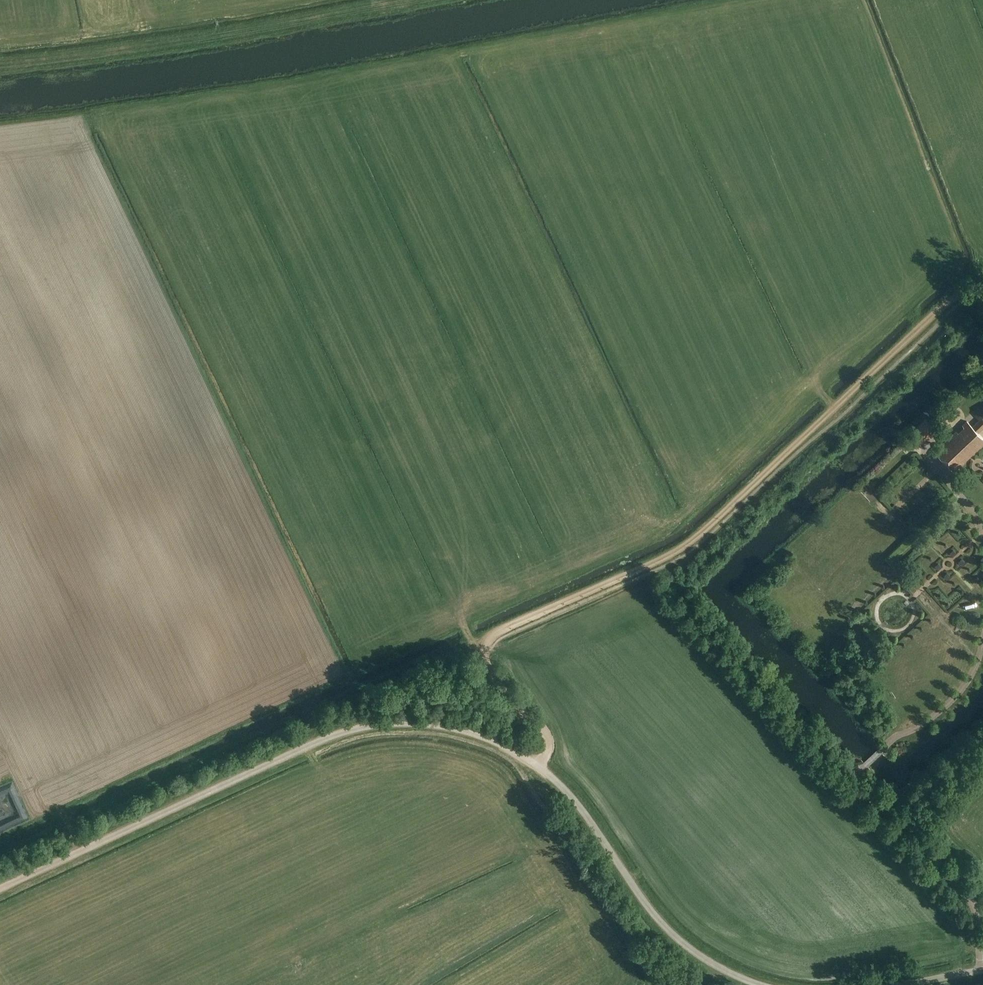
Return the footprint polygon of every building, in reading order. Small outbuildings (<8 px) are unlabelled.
[(982,423),(982,407),(975,415),(979,419),(982,423)] [(969,457),(982,443),(982,439),(977,434),(982,428),(982,423),(979,419),(971,428),(966,423),(949,440),(936,452),(955,471),(969,457)] [(976,487),(982,483),(982,472),(971,478),(976,487)]
